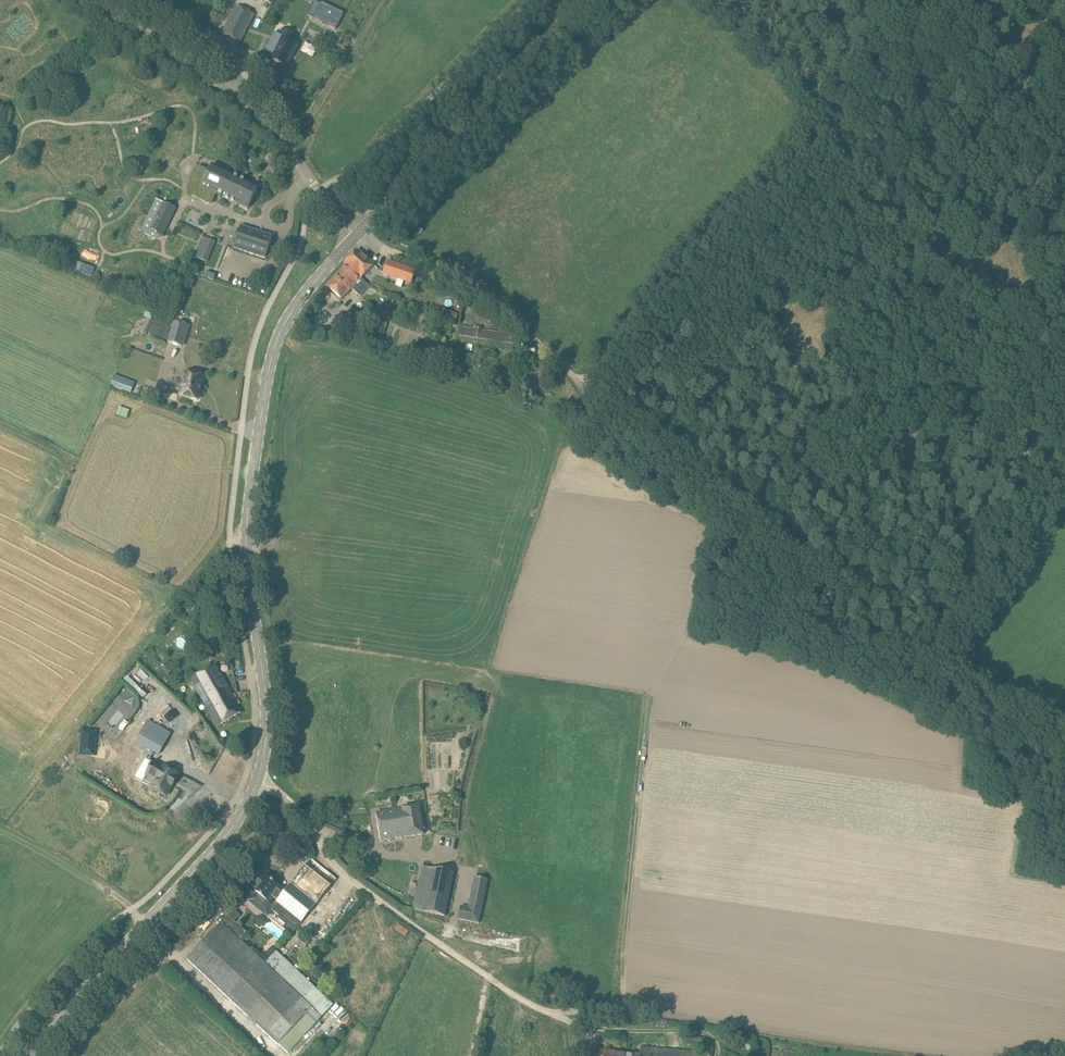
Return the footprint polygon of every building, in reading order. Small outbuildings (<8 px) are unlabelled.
[(313,18),(336,30),(344,14),(321,2),(313,18)] [(223,36),(240,44),(255,15),(237,6),(223,36)] [(283,28),(280,35),(274,32),(264,51),(271,54),(269,58),(287,67),(298,44),(292,41),(295,35),(283,28)] [(214,193),(247,210),(258,187),(213,164),(209,171),(197,166),(188,185),(187,189),(188,192),(190,194),(209,204),(214,193)] [(164,202),(150,230),(162,236),(176,208),(164,202)] [(218,221),(213,236),(236,243),(234,249),(265,258),(272,235),(241,226),(241,228),(218,221)] [(208,262),(216,242),(203,237),(195,257),(208,262)] [(347,265),(348,265),(362,278),(375,263),(360,250),(347,265)] [(411,282),(415,270),(388,261),(384,274),(411,282)] [(94,269),(78,262),(75,271),(91,277),(94,269)] [(348,265),(329,287),(343,299),(353,289),(361,296),(370,286),(362,278),(348,265)] [(441,314),(455,320),(457,314),(443,308),(441,314)] [(183,347),(190,326),(174,321),(167,342),(183,347)] [(457,343),(518,351),(520,335),(482,330),(482,328),(475,327),(475,329),(459,326),(457,343)] [(457,373),(460,362),(448,358),(445,369),(457,373)] [(200,400),(205,376),(188,372),(183,396),(200,400)] [(116,375),(114,375),(111,385),(123,390),(127,380),(116,375)] [(527,396),(533,399),(536,393),(530,390),(527,396)] [(119,407),(116,414),(127,418),(130,411),(119,407)] [(173,668),(167,661),(160,668),(165,674),(173,668)] [(227,687),(215,666),(191,679),(217,726),(242,712),(228,687),(227,687)] [(161,718),(170,710),(162,701),(153,709),(161,718)] [(169,723),(178,716),(175,711),(166,719),(169,723)] [(135,742),(159,756),(172,734),(148,721),(135,742)] [(95,757),(98,730),(82,728),(79,756),(95,757)] [(181,772),(167,764),(166,766),(156,761),(149,773),(159,778),(155,786),(169,794),(181,772)] [(424,835),(419,805),(403,808),(403,809),(407,837),(407,838),(424,835)] [(381,842),(407,837),(403,809),(376,813),(381,842)] [(292,936),(302,923),(332,886),(330,884),(335,877),(312,859),(307,865),(306,865),(282,895),(276,890),(278,887),(267,878),(256,892),(265,899),(262,903),(279,917),(278,919),(286,925),(283,928),(292,936)] [(414,907),(425,909),(424,911),(446,915),(455,873),(433,869),(426,901),(416,898),(414,907)] [(480,923),(488,880),(475,877),(469,909),(461,907),(459,919),(480,923)] [(235,911),(244,901),(239,897),(230,906),(235,911)] [(240,916),(234,910),(187,959),(279,1046),(279,1045),(289,1054),(322,1018),(334,1005),(277,952),(265,964),(242,942),(249,935),(235,922),(240,916)] [(347,931),(357,924),(353,919),(344,927),(347,931)] [(304,938),(299,944),(305,948),(310,942),(304,938)] [(626,1053),(626,1055),(697,1055),(697,1052),(640,1046),(640,1055),(626,1053)]
